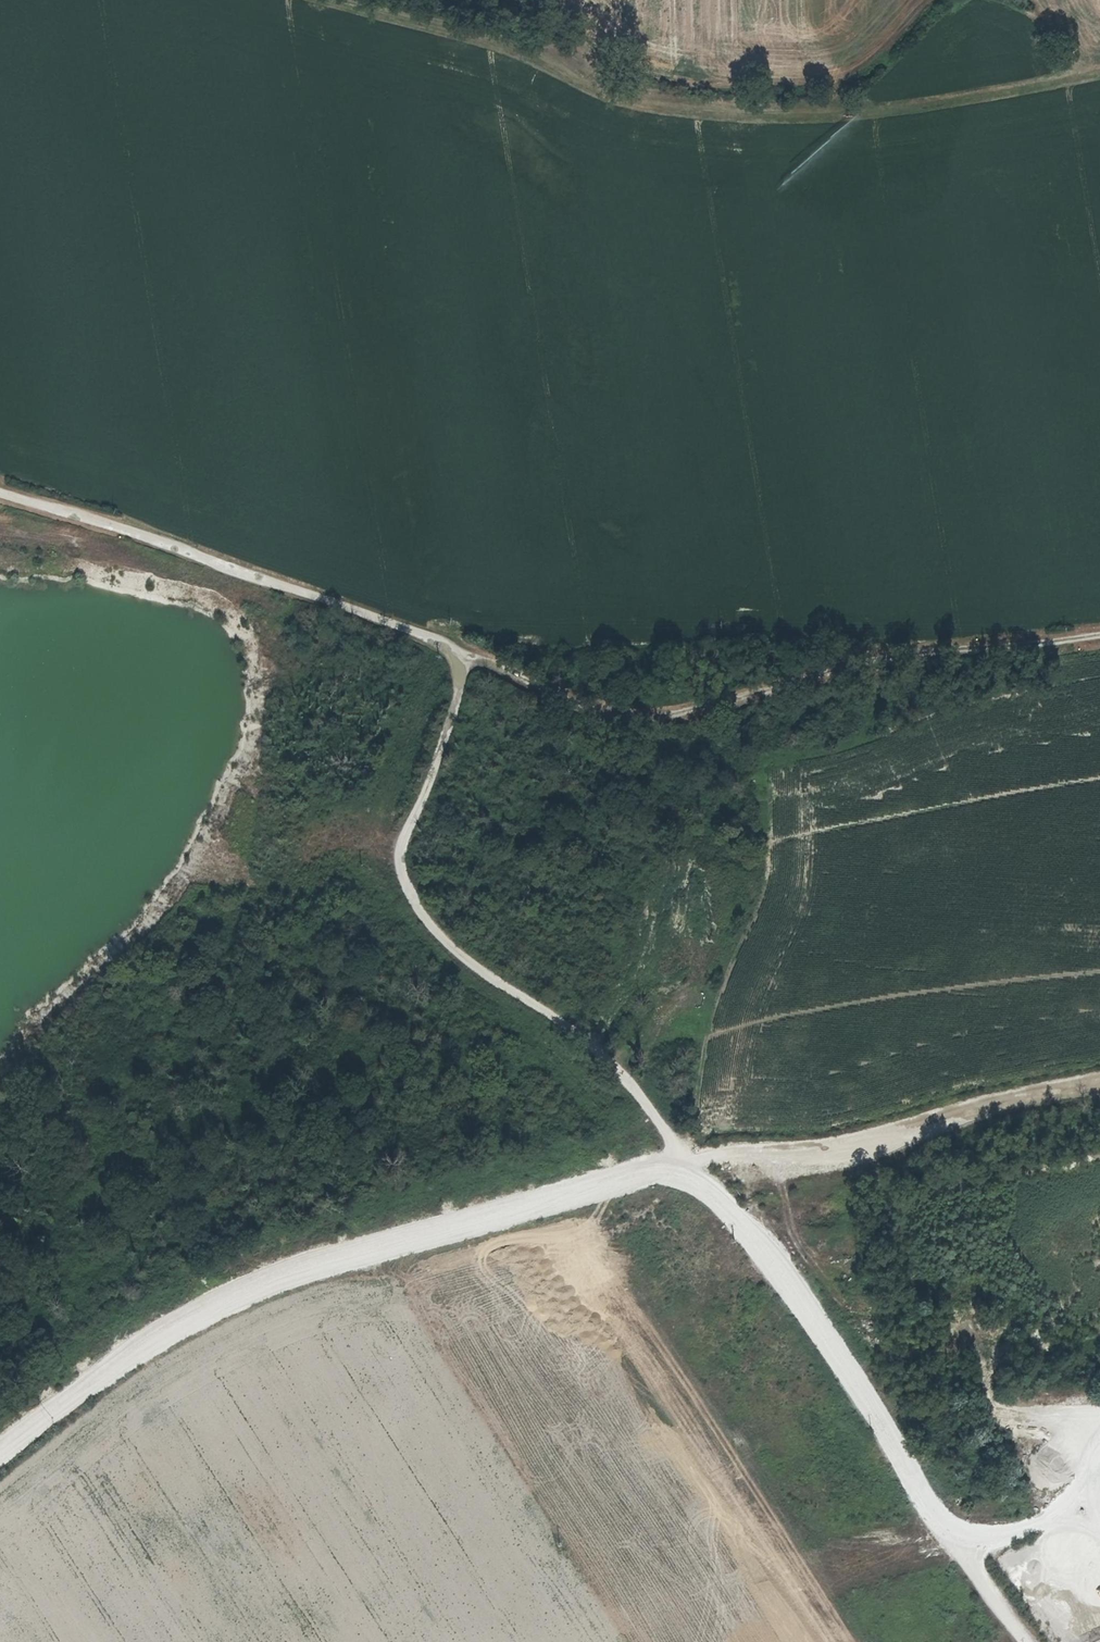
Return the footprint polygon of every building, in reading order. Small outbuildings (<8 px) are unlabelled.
[(1082,1349),(1082,1358),(1099,1358),(1099,1349),(1082,1349)]
